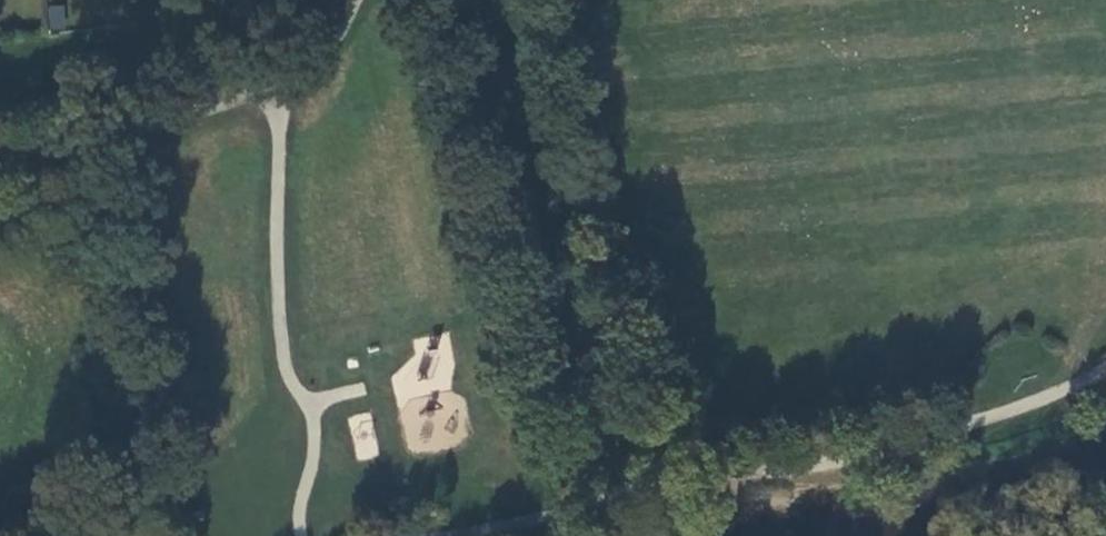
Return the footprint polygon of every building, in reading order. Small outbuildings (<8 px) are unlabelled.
[(46,8),(52,28),(66,24),(61,4),(46,8)]
